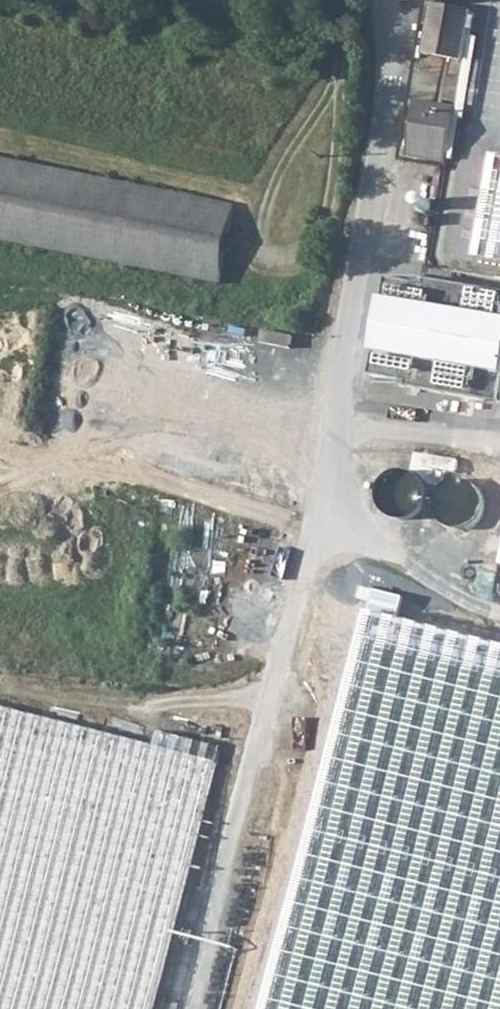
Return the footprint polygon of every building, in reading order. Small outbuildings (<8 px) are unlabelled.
[(431,1),(424,51),(465,58),(473,8),(458,6),(458,0),(450,0),(450,2),(447,4),(444,3),(444,0),(437,0),(435,2),(431,1)] [(456,104),(417,97),(408,151),(447,158),(456,104)] [(218,279),(234,204),(0,152),(0,231),(218,279)] [(499,155),(480,262),(499,266),(499,155)] [(386,275),(369,372),(403,378),(402,383),(483,398),(488,367),(499,369),(499,303),(499,301),(499,289),(420,275),(419,280),(386,275)] [(488,367),(483,398),(498,401),(499,391),(499,369),(488,367)] [(377,489),(398,520),(426,501),(405,470),(377,489)] [(459,475),(437,504),(465,525),(487,496),(459,475)] [(323,584),(244,899),(499,964),(499,630),(323,584)] [(0,702),(0,1008),(151,1008),(211,755),(0,702)] [(238,922),(216,1008),(499,1008),(499,989),(238,922)]
